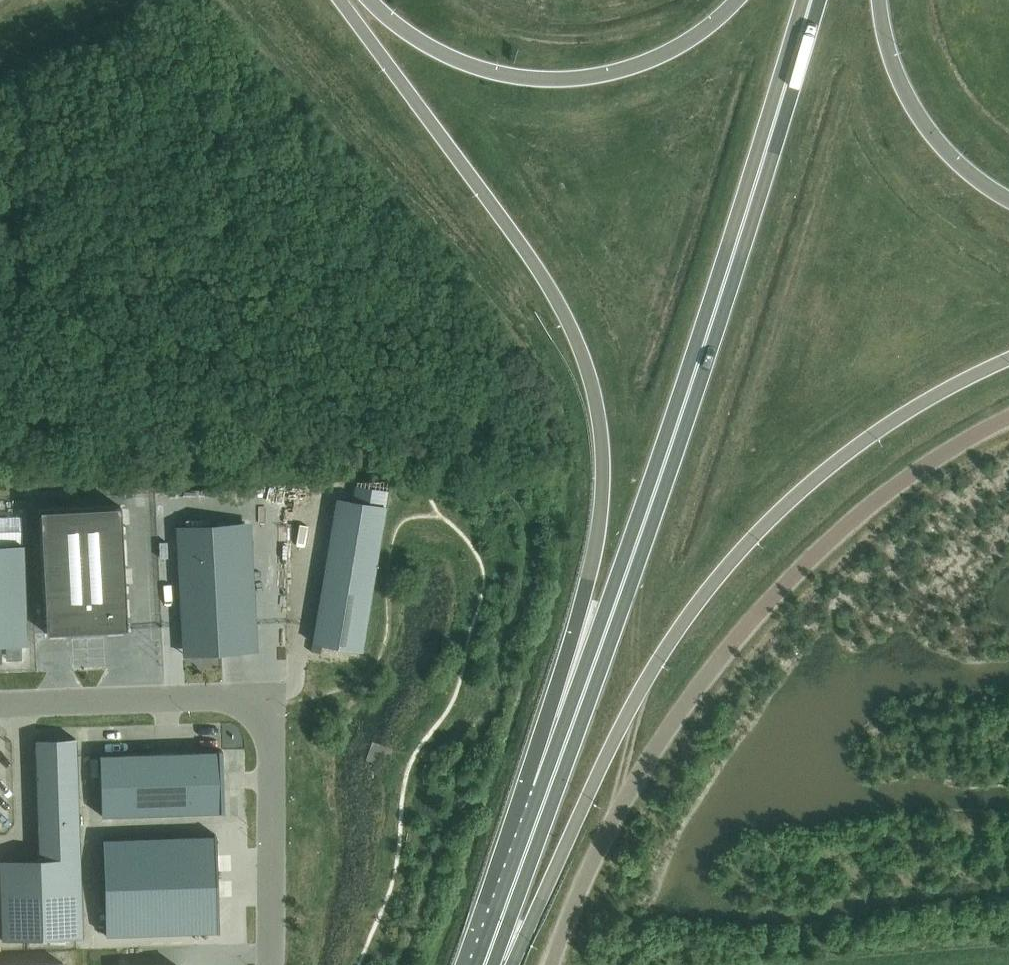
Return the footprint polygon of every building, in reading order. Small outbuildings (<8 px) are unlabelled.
[(336,498),(313,643),(362,651),(386,507),(336,498)] [(40,510),(46,633),(127,629),(121,506),(40,510)] [(245,524),(177,526),(184,654),(252,651),(245,524)] [(0,546),(0,646),(27,645),(24,545),(0,546)] [(76,736),(36,738),(40,857),(0,858),(0,864),(3,938),(82,935),(76,736)] [(222,812),(220,752),(100,756),(102,816),(222,812)] [(215,836),(103,840),(106,936),(218,932),(215,836)]
